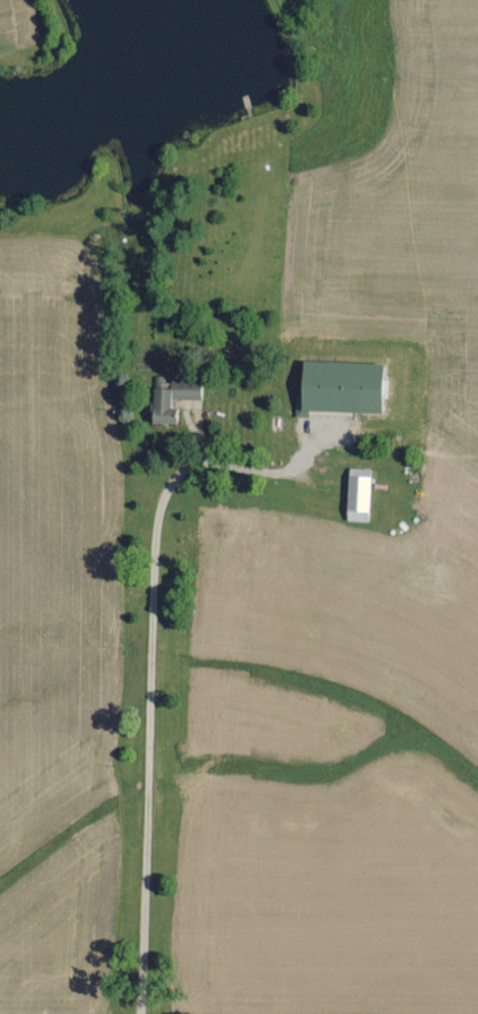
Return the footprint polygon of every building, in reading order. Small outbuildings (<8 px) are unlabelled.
[(308,410),(382,413),(383,363),(301,360),(300,417),(308,417),(308,410)] [(153,387),(152,423),(177,424),(178,407),(171,407),(171,399),(200,400),(201,381),(171,380),(170,387),(153,387)] [(369,522),(370,469),(348,468),(346,521),(369,522)]
